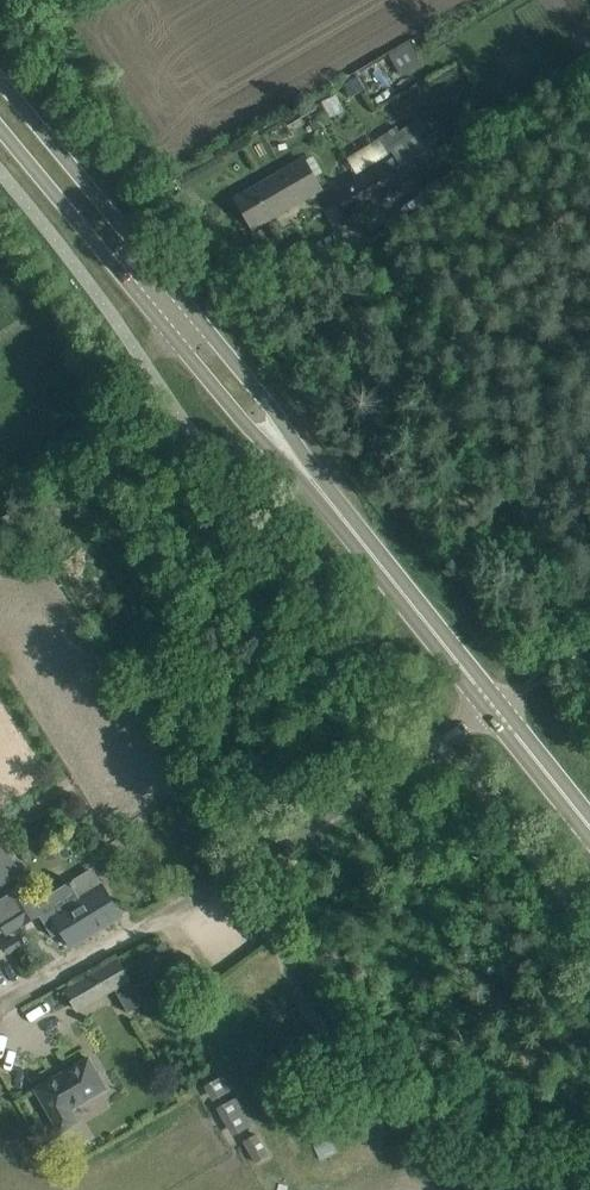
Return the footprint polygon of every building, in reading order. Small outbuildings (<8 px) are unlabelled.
[(419,128),(390,146),(403,167),(431,149),(419,128)] [(376,145),(363,152),(370,163),(382,155),(376,145)] [(304,159),(257,187),(236,199),(253,228),(321,188),(304,159)] [(403,185),(388,160),(337,190),(352,215),(403,185)] [(0,518),(0,543),(13,535),(3,517),(0,518)] [(22,874),(0,838),(0,888),(22,874)] [(71,946),(121,915),(91,868),(69,882),(77,897),(58,908),(49,894),(18,913),(39,948),(64,934),(71,946)] [(67,991),(78,1010),(129,980),(118,961),(67,991)] [(118,994),(129,1013),(145,1004),(134,984),(118,994)] [(88,1058),(36,1089),(61,1133),(80,1122),(73,1109),(106,1090),(88,1058)] [(214,1099),(233,1092),(227,1076),(208,1084),(214,1099)] [(238,1097),(220,1108),(237,1134),(254,1124),(238,1097)]
